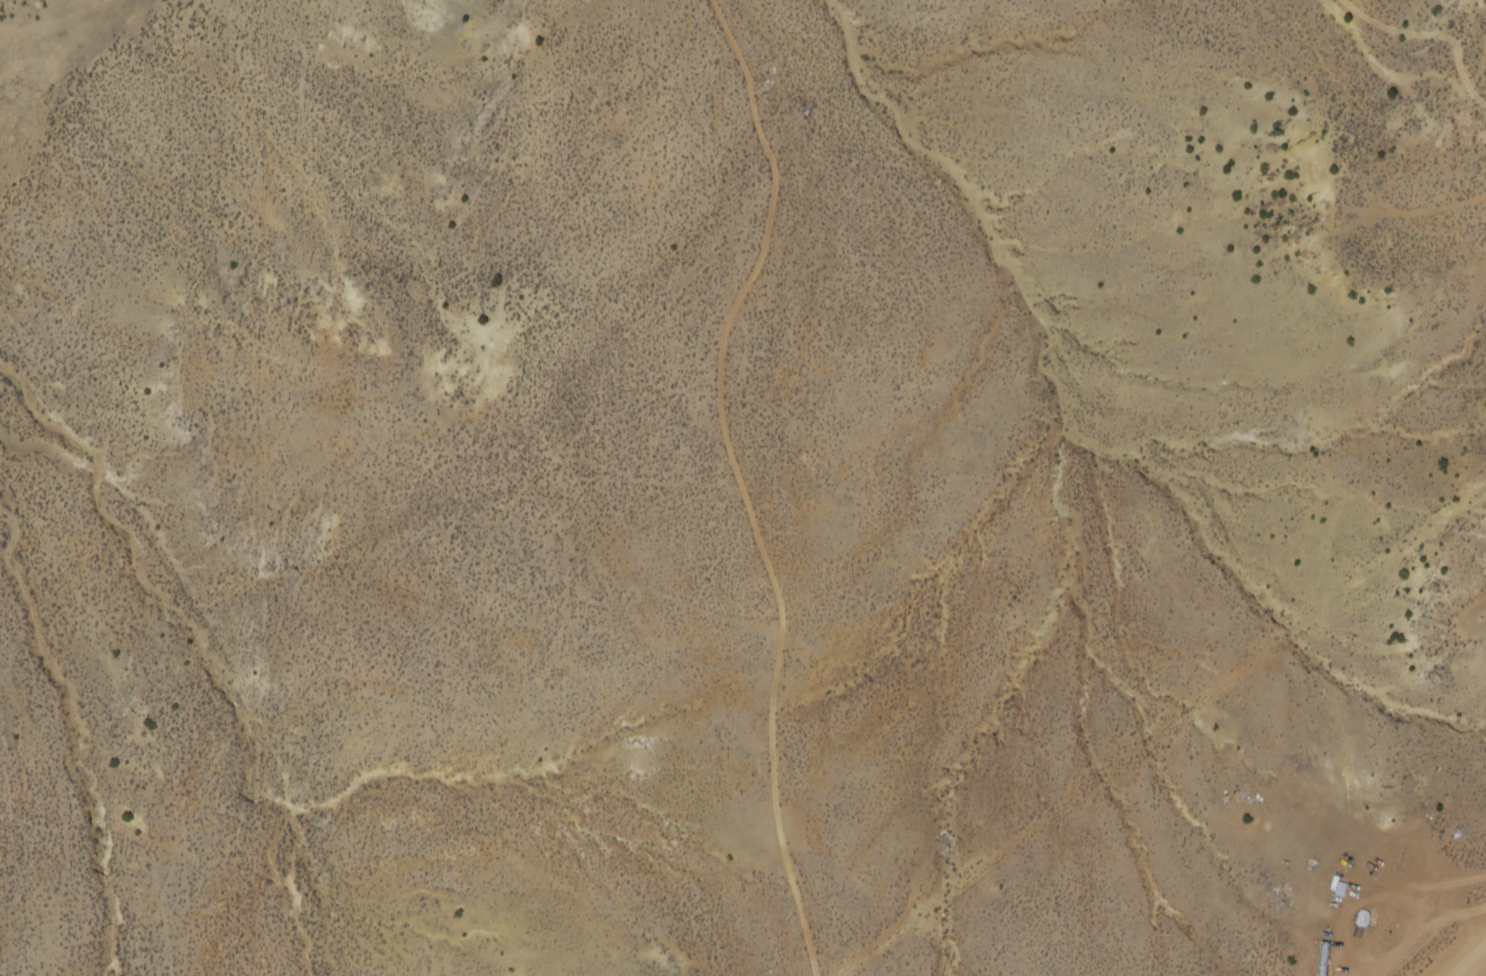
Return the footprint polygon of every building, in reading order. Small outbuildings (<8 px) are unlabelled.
[(1368,927),(1371,911),(1360,909),(1357,925),(1368,927)]
